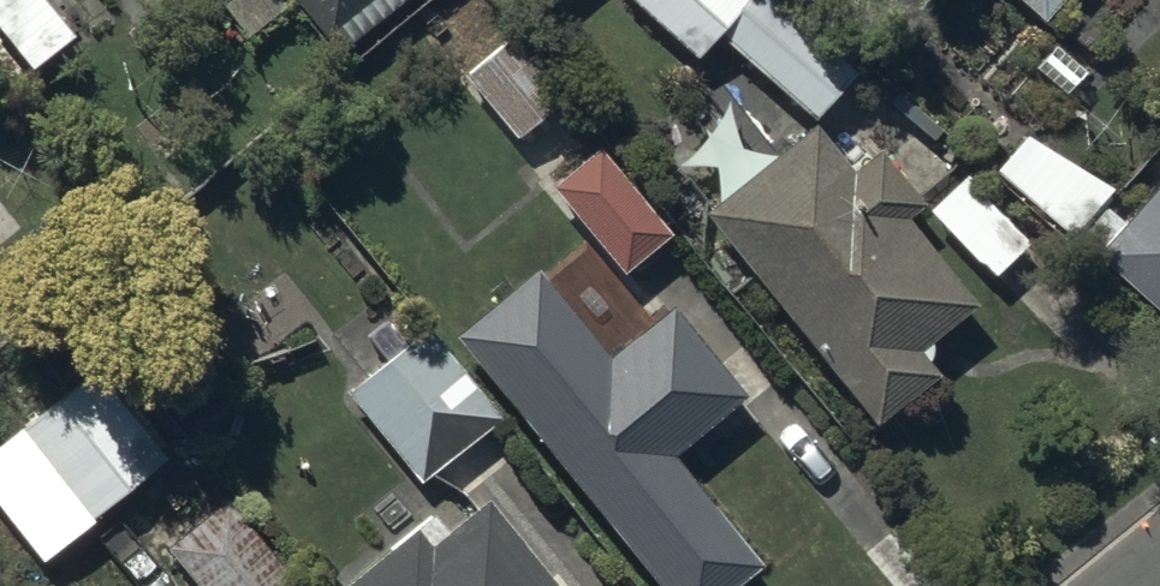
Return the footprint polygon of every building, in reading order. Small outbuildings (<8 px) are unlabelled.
[(208,17),(219,7),(247,40),(287,6),(282,0),(194,0),(208,17)] [(337,57),(406,0),(290,0),(337,57)] [(558,0),(533,0),(544,13),(558,0)] [(812,124),(858,74),(777,0),(626,0),(694,62),(716,38),(812,124)] [(1041,24),(1063,0),(1013,0),(1041,24)] [(508,38),(460,76),(514,142),(561,104),(508,38)] [(812,128),(699,216),(872,429),(935,378),(916,355),(973,309),(905,224),(923,209),(877,151),(849,173),(812,128)] [(1085,228),(1103,244),(1122,223),(1104,209),(1114,193),(1025,138),(994,174),(1072,242),(1085,228)] [(596,149),(548,191),(621,278),(670,236),(596,149)] [(967,172),(925,213),(991,280),(1033,238),(967,172)] [(1159,319),(1159,181),(1092,258),(1159,319)] [(655,585),(734,585),(756,568),(665,457),(737,399),(669,316),(624,352),(543,254),(447,333),(655,585)] [(425,330),(345,395),(419,488),(501,420),(425,330)] [(93,372),(14,435),(86,525),(164,463),(93,372)] [(163,551),(192,585),(296,585),(225,500),(163,551)] [(485,501),(447,535),(430,516),(348,585),(553,585),(485,501)]
